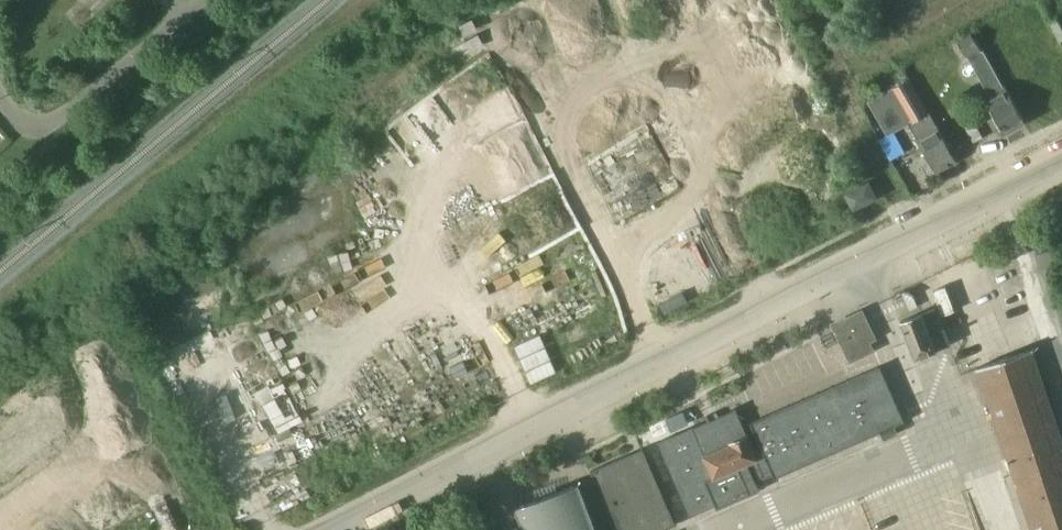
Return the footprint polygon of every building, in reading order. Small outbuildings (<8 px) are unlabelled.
[(1061,38),(1061,16),(1054,20),(1061,38)] [(983,97),(1003,134),(1024,123),(983,49),(981,50),(972,32),(959,40),(989,94),(983,97)] [(956,160),(937,124),(936,125),(929,113),(927,114),(908,79),(868,101),(887,136),(910,123),(935,171),(956,160)] [(876,197),(868,181),(846,192),(854,208),(876,197)] [(902,321),(917,360),(951,347),(936,308),(902,321)] [(853,322),(838,329),(852,359),(871,350),(867,341),(872,339),(866,328),(868,327),(863,315),(852,320),(853,322)] [(532,380),(559,369),(543,332),(517,344),(532,380)] [(977,367),(1031,529),(1061,529),(1061,442),(1060,436),(1041,378),(1030,349),(977,367)] [(751,422),(755,432),(747,435),(736,409),(693,426),(658,441),(690,516),(716,504),(717,508),(760,490),(758,485),(905,421),(881,365),(751,422)] [(651,429),(643,432),(647,440),(655,437),(651,429)] [(618,529),(661,529),(675,524),(641,448),(591,470),(618,529)] [(580,484),(518,507),(527,529),(597,529),(580,484)]
